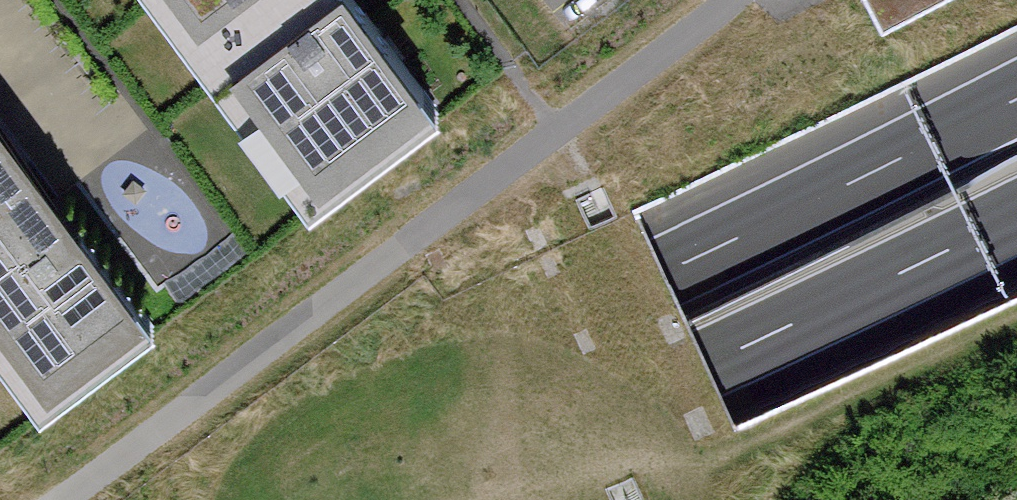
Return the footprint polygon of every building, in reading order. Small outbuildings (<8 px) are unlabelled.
[(385,0),(158,0),(320,214),(465,105),(385,0)] [(882,34),(946,0),(866,0),(882,34)] [(194,292),(0,45),(0,368),(37,415),(194,292)]
